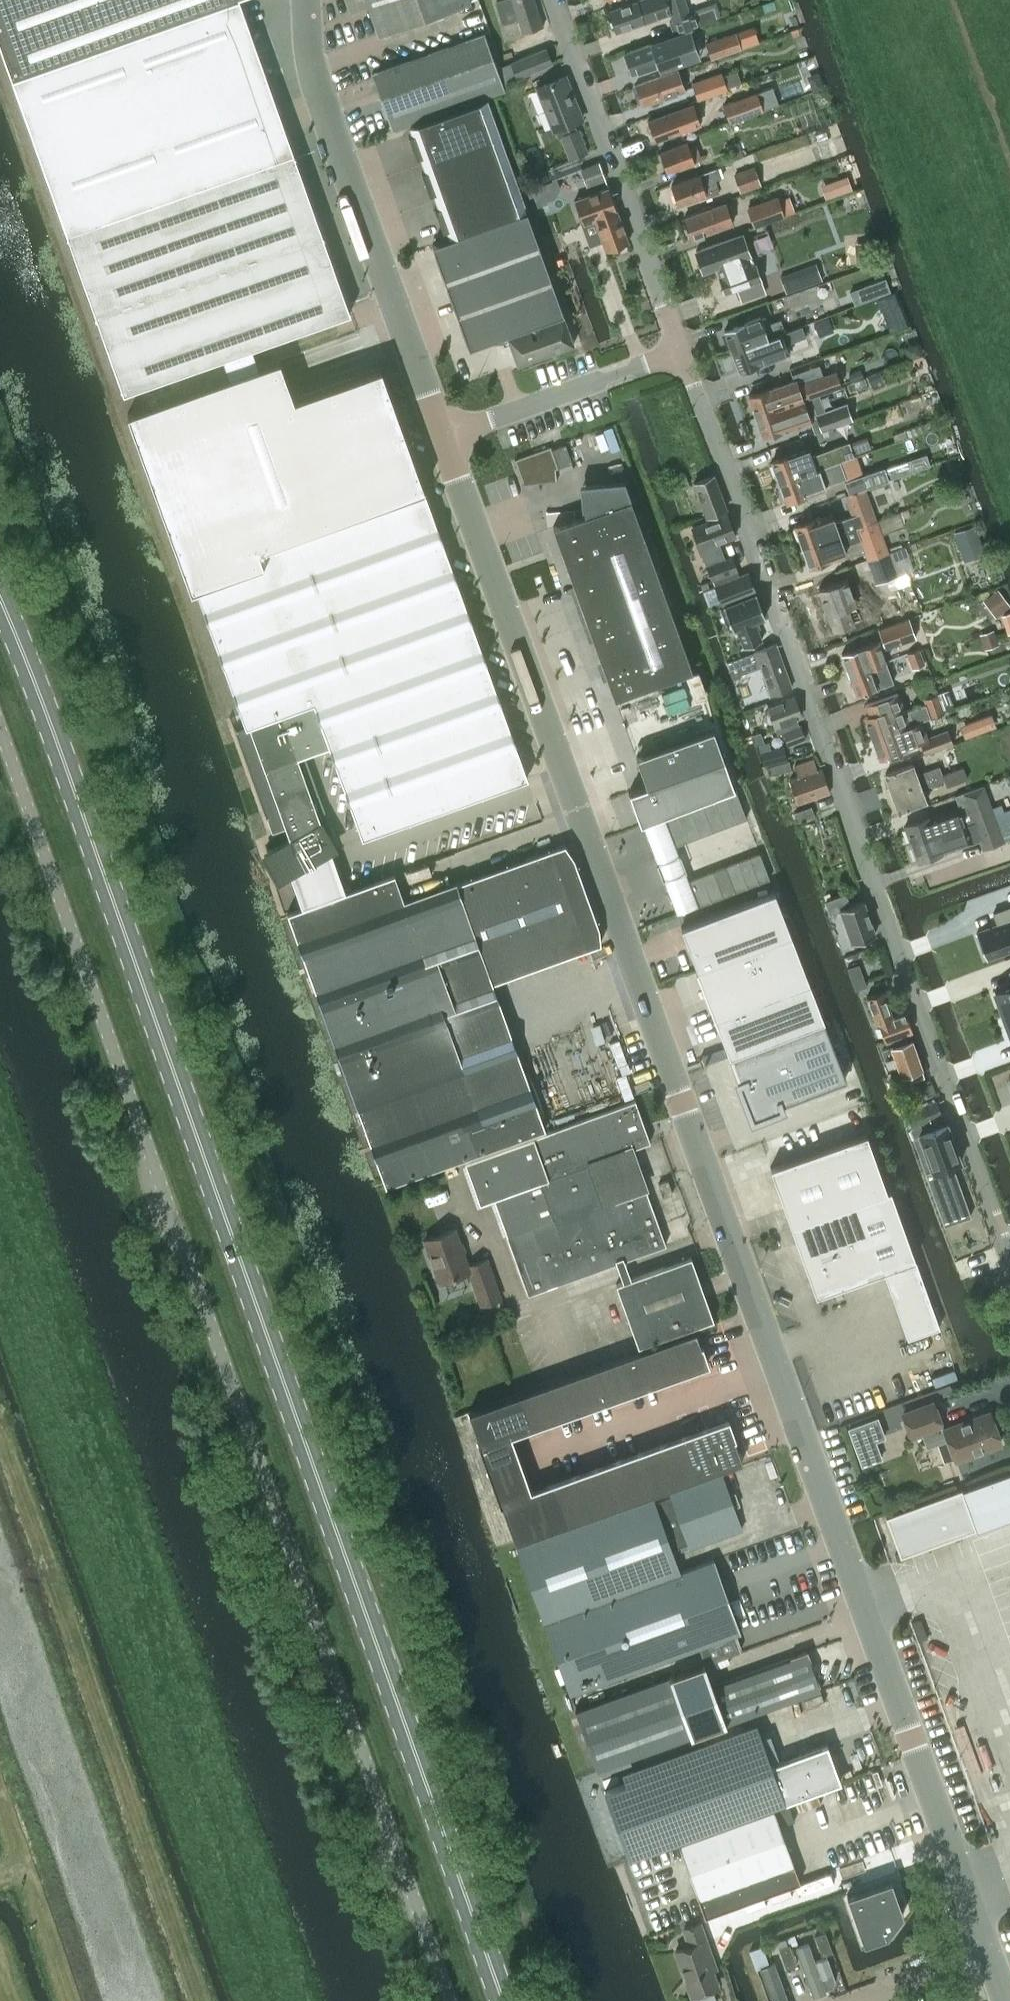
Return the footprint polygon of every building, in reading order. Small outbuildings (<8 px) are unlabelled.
[(39,152),(41,159),(123,392),(333,318),(350,312),(349,311),(280,114),(279,111),(275,100),(265,71),(252,35),(240,0),(0,0),(0,42),(39,152)] [(379,34),(469,2),(469,0),(367,0),(379,34)] [(496,1),(504,23),(519,18),(523,32),(544,26),(535,0),(498,0),(496,1)] [(656,17),(671,12),(673,19),(677,32),(700,25),(700,26),(717,20),(713,7),(689,15),(684,0),(639,0),(609,10),(616,31),(656,17)] [(652,43),(624,53),(632,74),(658,64),(660,71),(695,58),(686,31),(652,43)] [(734,31),(705,41),(711,56),(739,46),(734,31)] [(484,33),(371,73),(391,130),(504,90),(484,33)] [(512,62),(518,76),(552,63),(546,48),(512,62)] [(677,69),(645,81),(635,84),(642,105),(685,90),(677,69)] [(721,73),(692,84),(698,99),(726,89),(726,88),(721,73)] [(588,152),(579,129),(577,129),(574,121),(582,118),(566,75),(536,87),(553,129),(555,128),(558,137),(561,136),(570,158),(588,152)] [(756,92),(724,104),(730,121),(762,109),(779,103),(773,86),(756,92)] [(411,134),(409,135),(409,136),(416,156),(416,158),(419,157),(422,156),(424,163),(500,136),(487,99),(411,126),(414,133),(411,134)] [(692,104),(676,110),(648,120),(655,140),(690,128),(699,124),(692,104)] [(424,171),(421,172),(422,173),(429,193),(429,194),(432,193),(435,193),(437,200),(513,173),(500,136),(424,163),(427,170),(424,171)] [(667,172),(706,157),(704,153),(700,155),(696,145),(689,147),(687,141),(660,151),(667,172)] [(731,160),(742,156),(737,142),(726,146),(731,160)] [(814,147),(819,162),(834,157),(829,142),(814,147)] [(581,168),(587,185),(605,178),(599,162),(581,168)] [(733,174),(740,192),(785,176),(782,165),(757,174),(754,166),(733,174)] [(718,167),(699,174),(671,184),(679,204),(717,190),(716,187),(718,186),(716,178),(721,176),(718,167)] [(437,207),(434,208),(435,209),(442,230),(442,231),(445,230),(448,229),(451,237),(526,210),(513,173),(437,200),(440,206),(437,207)] [(628,242),(617,209),(608,187),(574,199),(584,225),(595,221),(606,250),(628,242)] [(777,196),(746,207),(754,227),(785,215),(794,212),(788,196),(779,199),(777,196)] [(724,202),(712,206),(684,217),(691,238),(732,222),(724,202)] [(448,238),(432,244),(470,348),(507,335),(517,363),(574,343),(572,338),(526,210),(451,237),(450,237),(448,238)] [(742,233),(695,250),(703,272),(715,267),(724,291),(760,278),(755,263),(753,264),(742,233)] [(816,262),(779,276),(785,294),(823,280),(816,262)] [(760,317),(724,330),(732,350),(786,331),(785,330),(782,320),(781,318),(770,322),(768,316),(761,318),(760,317)] [(786,331),(732,350),(740,371),(776,358),(790,353),(786,343),(806,335),(801,325),(786,331)] [(280,357),(127,413),(141,453),(191,591),(197,589),(246,725),(250,724),(294,848),(275,859),(285,877),(290,874),(293,873),(304,902),(341,889),(329,853),(331,851),(332,851),(331,850),(321,823),(328,821),(328,822),(329,821),(305,753),(329,745),(362,836),(526,778),(527,777),(514,742),(424,490),(425,490),(384,374),(381,367),(370,371),(294,398),(280,358),(280,357)] [(748,396),(756,416),(803,400),(803,399),(841,386),(836,371),(809,380),(802,382),(803,385),(799,386),(796,379),(785,383),(748,396)] [(811,420),(803,400),(756,416),(763,437),(811,420)] [(846,402),(815,413),(821,431),(840,425),(853,420),(846,402)] [(849,441),(811,454),(816,469),(839,461),(854,455),(849,441)] [(565,443),(551,448),(558,467),(572,462),(565,443)] [(772,461),(779,482),(816,469),(811,454),(808,448),(772,461)] [(816,469),(779,482),(787,502),(826,488),(824,483),(844,476),(839,461),(816,469)] [(860,476),(846,481),(850,493),(864,488),(865,488),(888,480),(883,468),(860,476)] [(677,489),(689,484),(685,472),(673,477),(677,489)] [(706,516),(726,508),(713,475),(694,482),(706,516)] [(831,512),(795,525),(802,546),(857,527),(876,520),(864,488),(865,488),(864,488),(850,493),(846,495),(853,515),(834,521),(831,512)] [(630,498),(553,526),(615,697),(692,669),(630,498)] [(731,555),(723,558),(722,558),(716,539),(735,533),(727,511),(693,524),(701,545),(707,564),(713,579),(737,570),(731,555)] [(857,527),(802,546),(810,567),(846,554),(843,546),(861,539),(868,558),(868,559),(888,552),(887,550),(881,534),(904,526),(899,512),(876,520),(857,527)] [(852,577),(819,589),(826,610),(833,630),(870,617),(865,605),(857,608),(854,600),(851,592),(860,589),(855,577),(871,571),(875,582),(896,575),(914,568),(910,558),(905,546),(897,549),(897,548),(896,547),(887,550),(888,552),(868,559),(868,558),(847,565),(852,577)] [(755,590),(748,571),(715,584),(722,603),(755,590)] [(756,593),(719,607),(729,630),(736,627),(744,647),(761,640),(754,621),(765,616),(756,593)] [(909,618),(878,629),(885,647),(916,637),(909,618)] [(842,653),(849,674),(886,660),(878,640),(842,653)] [(731,677),(732,677),(760,666),(771,694),(791,687),(775,643),(736,657),(725,661),(731,677)] [(906,653),(912,668),(925,664),(919,648),(906,653)] [(893,681),(889,669),(886,660),(849,674),(857,694),(893,681)] [(870,715),(865,716),(872,737),(901,727),(920,720),(922,719),(922,720),(930,717),(930,718),(944,713),(943,712),(937,693),(924,698),(926,704),(904,711),(898,692),(866,704),(870,715)] [(793,696),(767,705),(778,733),(783,731),(788,745),(805,738),(801,725),(800,723),(798,724),(796,718),(801,716),(793,696)] [(901,727),(872,737),(880,758),(916,745),(920,744),(929,740),(928,736),(925,729),(922,719),(920,720),(901,727)] [(929,740),(920,744),(922,746),(924,754),(953,743),(950,736),(948,729),(928,736),(929,740)] [(759,744),(764,765),(788,758),(784,746),(772,750),(769,741),(759,744)] [(629,792),(631,798),(640,823),(663,814),(734,787),(723,758),(629,792)] [(822,768),(817,770),(814,758),(794,765),(798,776),(789,779),(797,803),(830,792),(822,768)] [(788,760),(770,765),(773,774),(792,769),(789,760),(788,760)] [(885,773),(892,792),(942,773),(939,765),(917,774),(913,763),(885,773)] [(942,773),(892,792),(899,810),(927,800),(923,788),(944,780),(947,787),(968,779),(963,766),(962,767),(961,766),(949,771),(942,774),(942,773)] [(958,806),(929,817),(905,825),(911,843),(920,840),(994,814),(994,813),(992,807),(984,785),(954,795),(958,806)] [(734,788),(723,792),(734,821),(746,817),(734,788)] [(723,792),(712,796),(722,826),(734,821),(723,792)] [(701,801),(700,801),(710,830),(721,826),(722,826),(712,796),(701,801)] [(689,805),(699,835),(710,830),(700,801),(689,805)] [(1000,804),(992,807),(994,813),(1003,810),(1000,804)] [(678,809),(678,810),(688,839),(699,835),(689,805),(678,809)] [(799,822),(815,816),(812,806),(795,812),(799,822)] [(994,813),(994,814),(997,821),(1004,841),(1009,839),(1009,814),(1008,808),(1003,810),(994,813)] [(678,810),(664,815),(676,844),(688,839),(678,810)] [(920,840),(911,843),(918,861),(942,852),(972,842),(969,833),(975,831),(982,849),(1004,841),(997,821),(994,814),(920,840)] [(553,848),(457,882),(462,899),(466,912),(471,927),(484,960),(492,981),(588,947),(600,942),(599,927),(574,857),(573,857),(565,844),(553,848)] [(759,852),(747,856),(758,882),(769,878),(759,852)] [(747,856),(735,861),(746,887),(758,882),(747,856)] [(735,861),(723,866),(733,891),(746,887),(735,861)] [(723,866),(710,871),(721,896),(733,891),(723,866)] [(710,871),(699,875),(709,900),(721,896),(710,871)] [(353,888),(288,912),(386,1184),(492,1146),(545,1127),(537,1105),(524,1069),(471,1088),(403,900),(394,874),(353,888)] [(699,875),(689,879),(699,904),(709,900),(699,875)] [(692,888),(670,897),(676,912),(679,911),(697,904),(692,888)] [(684,925),(682,926),(697,965),(699,969),(790,931),(774,890),(684,925)] [(863,900),(850,905),(846,893),(825,900),(829,913),(841,909),(852,942),(875,934),(863,900)] [(975,931),(985,959),(1009,950),(1009,907),(993,913),(997,923),(975,931)] [(699,969),(696,970),(715,1018),(729,1056),(732,1055),(823,1020),(824,1020),(809,981),(790,931),(699,969)] [(847,967),(846,968),(854,990),(855,990),(866,986),(858,963),(847,967)] [(992,990),(1001,1015),(1009,1012),(1009,984),(992,990)] [(878,1021),(885,1039),(912,1029),(905,1010),(892,1015),(883,990),(867,996),(876,1022),(878,1021)] [(1001,1015),(1009,1039),(1009,1012),(1001,1015)] [(823,1020),(732,1055),(755,1112),(845,1077),(823,1020)] [(892,1046),(881,1051),(886,1063),(890,1068),(898,1065),(901,1074),(902,1074),(904,1079),(917,1074),(915,1069),(922,1067),(920,1063),(912,1039),(892,1046)] [(912,1127),(942,1115),(935,1098),(905,1110),(912,1127)] [(635,1099),(465,1160),(480,1202),(493,1197),(529,1293),(552,1285),(665,1244),(655,1215),(649,1196),(643,1184),(603,1198),(590,1162),(650,1141),(635,1099)] [(947,1122),(918,1132),(931,1169),(925,1171),(944,1225),(970,1215),(952,1165),(961,1162),(947,1122)] [(866,1132),(770,1167),(790,1224),(886,1189),(866,1132)] [(659,1182),(663,1196),(672,1192),(668,1179),(659,1182)] [(886,1189),(790,1224),(815,1294),(883,1270),(907,1338),(939,1327),(890,1188),(886,1189)] [(454,1228),(424,1239),(440,1281),(469,1270),(481,1304),(500,1297),(486,1258),(468,1265),(454,1228)] [(691,1256),(615,1283),(639,1347),(715,1320),(691,1256)] [(695,1330),(673,1338),(685,1370),(707,1362),(695,1330)] [(673,1338),(652,1345),(664,1378),(685,1370),(673,1338)] [(652,1345),(630,1353),(641,1386),(664,1378),(652,1345)] [(630,1353),(608,1361),(620,1394),(641,1386),(630,1353)] [(608,1361),(586,1369),(598,1402),(620,1394),(608,1361)] [(586,1369),(564,1377),(576,1410),(598,1402),(586,1369)] [(564,1377),(542,1385),(554,1417),(576,1410),(564,1377)] [(542,1385),(520,1393),(531,1425),(554,1417),(542,1385)] [(520,1393),(468,1411),(480,1442),(480,1444),(509,1433),(531,1425),(520,1393)] [(1003,1430),(1003,1425),(1002,1423),(999,1420),(997,1419),(992,1419),(989,1412),(941,1430),(939,1426),(941,1425),(933,1403),(903,1414),(911,1436),(921,1432),(926,1446),(948,1438),(955,1459),(1000,1442),(997,1435),(1001,1432),(1003,1430)] [(727,1420),(699,1430),(714,1470),(742,1460),(727,1420)] [(699,1430),(671,1440),(685,1480),(714,1470),(699,1430)] [(480,1442),(478,1443),(489,1473),(519,1462),(509,1433),(480,1444),(480,1442)] [(671,1440),(642,1450),(657,1490),(685,1480),(671,1440)] [(642,1450),(614,1460),(628,1500),(657,1490),(642,1450)] [(614,1460),(557,1480),(572,1521),(628,1500),(614,1460)] [(519,1462),(489,1473),(500,1503),(501,1502),(500,1501),(529,1491),(530,1490),(519,1462)] [(653,1496),(516,1546),(544,1621),(680,1571),(672,1548),(687,1543),(688,1547),(742,1528),(721,1472),(668,1491),(670,1496),(655,1501),(653,1496)] [(530,1490),(529,1491),(543,1531),(572,1521),(557,1480),(530,1490)] [(961,1488),(885,1515),(900,1556),(976,1528),(961,1488)] [(529,1491),(500,1501),(501,1502),(515,1541),(543,1531),(529,1491)] [(680,1571),(544,1621),(569,1692),(698,1646),(704,1662),(704,1663),(740,1650),(734,1633),(740,1631),(714,1559),(680,1571)] [(712,1685),(678,1698),(691,1735),(725,1723),(820,1689),(818,1685),(820,1684),(817,1681),(806,1651),(794,1655),(789,1656),(790,1657),(712,1685)] [(597,1769),(691,1735),(669,1675),(575,1709),(597,1769)] [(820,1693),(803,1699),(806,1709),(823,1703),(820,1693)] [(635,1762),(599,1775),(629,1858),(665,1844),(664,1841),(670,1839),(671,1842),(840,1781),(839,1777),(826,1743),(770,1764),(764,1747),(779,1742),(774,1728),(646,1775),(648,1778),(642,1780),(635,1762)] [(788,1804),(679,1844),(698,1896),(767,1871),(774,1890),(799,1881),(777,1820),(792,1814),(788,1804)] [(891,1878),(846,1894),(863,1942),(887,1934),(903,1913),(891,1878)] [(715,1967),(705,1939),(699,1922),(683,1927),(689,1944),(675,1949),(691,1994),(717,1985),(711,1969),(715,1967)] [(824,1931),(814,1935),(821,1955),(831,1951),(824,1931)] [(827,1990),(809,1942),(796,1946),(815,1995),(827,1990)] [(789,1944),(778,1947),(785,1967),(795,1964),(789,1944)] [(775,1960),(761,1966),(772,2000),(791,2000),(775,1960)]
